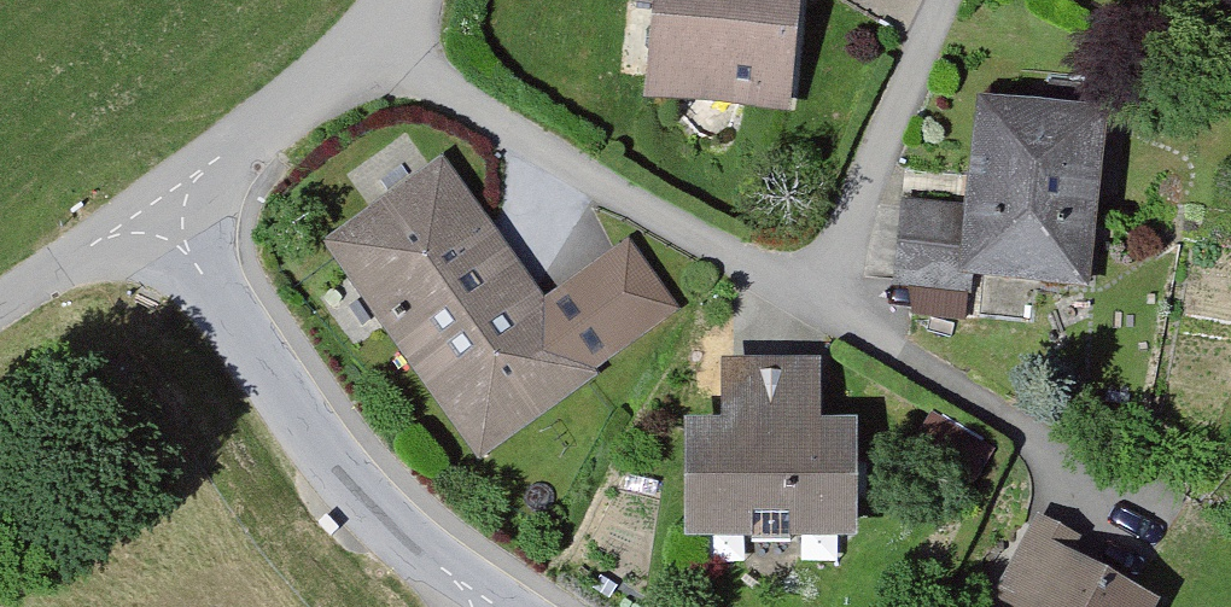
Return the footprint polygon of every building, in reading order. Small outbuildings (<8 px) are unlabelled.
[(663,6),(680,27),(676,57),(718,104),(730,93),(759,97),(764,61),(782,63),(791,0),(663,0),(663,6)] [(978,213),(908,206),(901,280),(974,287),(977,266),(1093,278),(1098,221),(1083,220),(1097,85),(1055,80),(1051,115),(989,109),(978,213)] [(342,245),(483,442),(669,308),(626,249),(537,313),(439,176),(342,245)] [(807,371),(732,371),(733,436),(694,437),(695,525),(752,525),(752,542),(791,542),(791,525),(846,524),(845,433),(807,433),(807,371)] [(990,452),(932,418),(917,444),(974,478),(990,452)] [(1152,604),(1071,560),(1078,547),(1045,529),(1010,592),(1037,606),(1151,606),(1152,604)]
